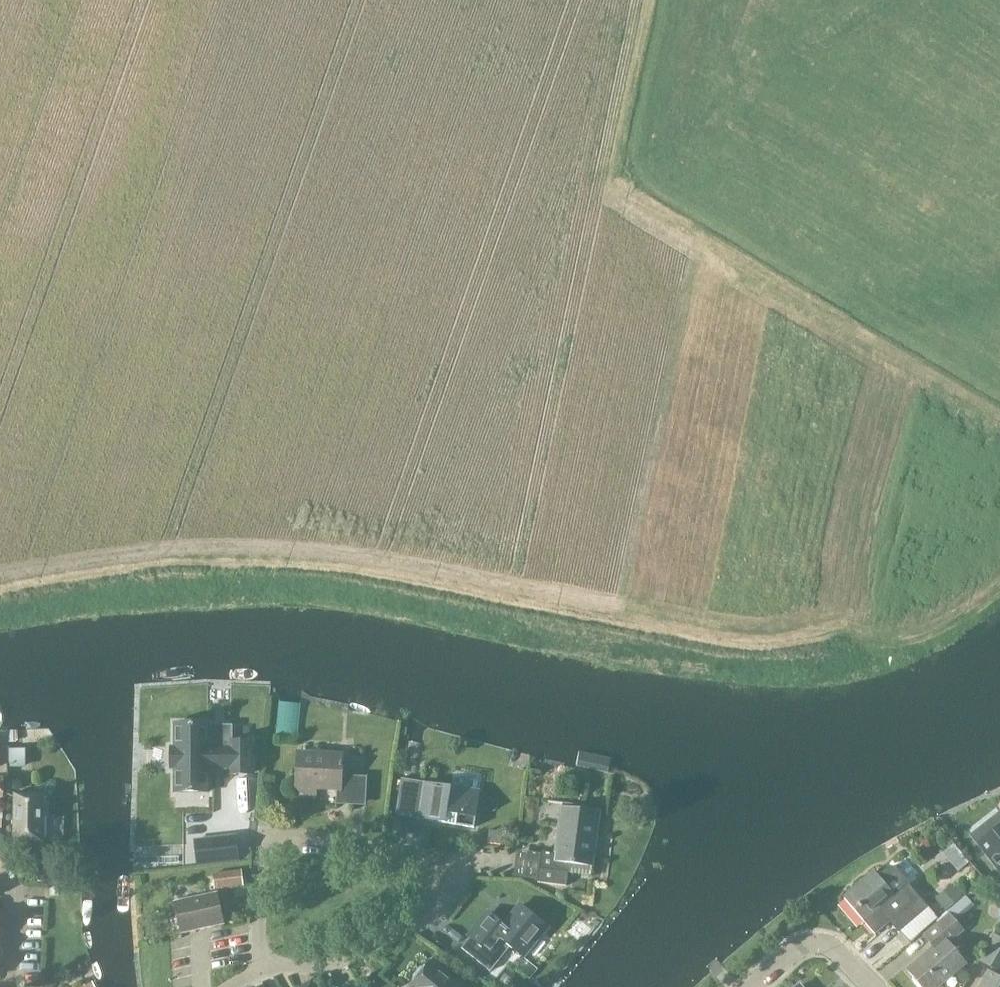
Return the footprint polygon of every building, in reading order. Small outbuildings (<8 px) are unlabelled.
[(296,739),(299,703),(278,701),(275,737),(296,739)] [(230,775),(250,775),(250,742),(230,742),(230,749),(207,749),(207,724),(175,724),(175,749),(170,749),(170,769),(175,769),(175,793),(207,793),(207,768),(230,768),(230,775)] [(7,731),(7,743),(16,742),(16,731),(7,731)] [(35,744),(35,732),(22,732),(22,745),(35,744)] [(7,750),(7,768),(25,769),(25,749),(17,749),(7,750)] [(317,798),(317,787),(336,788),(336,804),(351,805),(352,776),(342,776),(343,756),(296,754),(294,796),(317,798)] [(262,781),(261,789),(273,789),(274,781),(262,781)] [(480,791),(422,782),(416,819),(474,828),(480,791)] [(13,794),(13,842),(42,842),(43,794),(13,794)] [(569,870),(617,873),(623,804),(576,801),(569,870)] [(998,827),(995,823),(991,823),(982,830),(981,834),(984,838),(977,843),(999,872),(999,825),(998,827)] [(196,866),(212,864),(209,839),(194,841),(196,866)] [(918,896),(908,885),(909,885),(894,867),(888,867),(878,875),(875,872),(844,898),(875,934),(889,922),(898,933),(928,907),(918,896)] [(212,874),(212,875),(214,889),(242,886),(241,870),(212,874)] [(938,899),(946,909),(958,898),(950,888),(938,899)] [(216,893),(174,903),(181,934),(223,924),(216,893)] [(956,922),(974,906),(965,896),(947,912),(949,914),(923,936),(933,947),(906,969),(922,986),(937,986),(965,963),(948,942),(962,930),(956,922)] [(502,942),(520,957),(546,925),(521,905),(505,925),(489,913),(460,949),(489,972),(498,961),(486,951),(493,942),(498,946),(502,942)] [(996,976),(999,971),(999,972),(999,971),(999,938),(996,936),(981,961),(992,967),(989,972),(988,971),(979,986),(999,986),(999,978),(996,976)] [(38,959),(38,946),(23,946),(22,959),(38,959)] [(430,961),(408,986),(462,986),(430,961)] [(38,973),(23,975),(25,986),(39,986),(38,973)]
